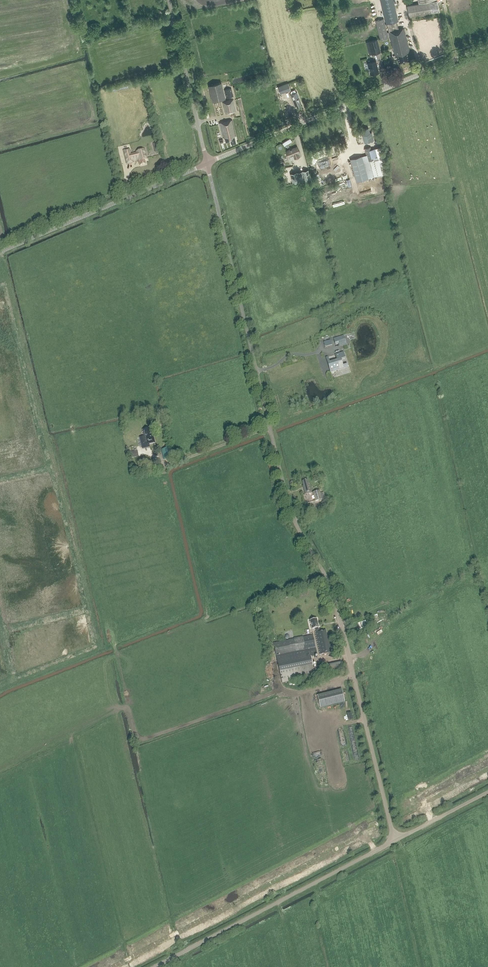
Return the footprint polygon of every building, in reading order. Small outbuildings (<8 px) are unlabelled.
[(410,52),(404,28),(398,29),(397,22),(398,21),(393,0),(380,0),(386,24),(387,24),(389,32),(387,33),(384,19),(376,21),(380,40),(388,38),(388,35),(389,35),(394,54),(395,54),(395,57),(397,56),(399,63),(409,60),(408,55),(409,55),(409,52),(410,52)] [(439,12),(437,0),(407,6),(409,21),(417,19),(416,16),(439,12)] [(369,41),(372,54),(381,52),(377,39),(369,41)] [(379,72),(376,62),(376,61),(368,63),(370,74),(379,72)] [(208,86),(212,102),(225,99),(221,83),(208,86)] [(281,94),(281,93),(290,90),(291,90),(288,83),(287,84),(278,87),(281,94)] [(224,90),(226,98),(233,96),(231,88),(224,90)] [(300,104),(301,104),(297,93),(296,93),(295,91),(294,90),(291,91),(290,93),(291,95),(290,95),(295,106),(296,106),(297,108),(301,106),(300,104)] [(223,102),(225,114),(236,111),(233,100),(223,102)] [(236,135),(232,120),(219,123),(223,137),(225,137),(226,142),(231,141),(231,143),(235,142),(234,136),(236,135)] [(365,143),(374,141),(371,133),(370,133),(368,128),(362,130),(363,135),(363,136),(365,143)] [(297,153),(299,153),(297,147),(286,152),(288,157),(294,155),(295,158),(299,157),(297,153)] [(366,155),(350,159),(356,182),(388,173),(382,155),(378,156),(375,149),(371,150),(370,147),(364,148),(366,155)] [(123,151),(127,165),(133,163),(132,161),(138,160),(140,165),(146,164),(145,160),(147,160),(145,150),(136,152),(136,153),(131,154),(129,149),(123,151)] [(311,179),(311,178),(309,169),(290,174),(293,183),(311,179)] [(339,343),(340,347),(347,344),(344,335),(334,338),(336,344),(339,343)] [(328,357),(325,358),(330,373),(331,373),(330,371),(340,368),(339,367),(343,366),(341,360),(345,358),(343,352),(335,355),(337,360),(330,362),(328,357)] [(144,436),(143,437),(139,437),(141,449),(150,448),(149,444),(154,443),(155,443),(153,435),(151,435),(150,429),(143,430),(144,436)] [(163,450),(165,460),(173,458),(171,448),(163,450)] [(135,451),(130,452),(129,452),(130,458),(138,457),(137,451),(136,451),(136,449),(134,449),(135,451)] [(305,494),(311,492),(309,484),(308,485),(307,480),(302,481),(303,486),(305,494)] [(320,490),(313,492),(315,501),(325,498),(323,493),(320,493),(320,490)] [(334,646),(331,647),(329,639),(328,640),(325,630),(319,631),(316,619),(310,620),(312,630),(315,629),(315,632),(314,632),(319,655),(335,652),(334,646)] [(360,628),(368,626),(366,620),(358,622),(360,628)] [(316,647),(313,635),(303,637),(302,636),(294,637),(294,639),(273,643),(276,655),(305,649),(316,647)] [(315,656),(317,656),(316,652),(315,648),(276,656),(277,660),(282,683),(329,674),(328,671),(341,668),(340,663),(313,668),(311,658),(311,657),(315,656)] [(341,690),(317,696),(320,708),(344,702),(341,690)]
